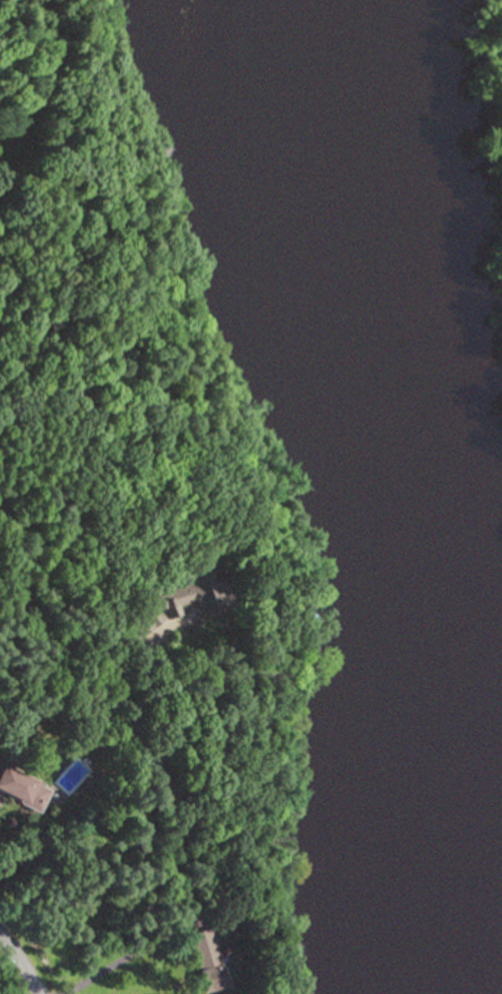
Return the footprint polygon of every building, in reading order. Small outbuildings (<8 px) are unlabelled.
[(164,615),(195,607),(196,611),(218,605),(209,573),(156,589),(164,615)] [(141,630),(160,624),(153,604),(135,609),(141,630)] [(9,758),(0,753),(0,796),(34,812),(45,789),(4,769),(9,758)] [(219,989),(207,930),(185,934),(197,993),(219,989)]
